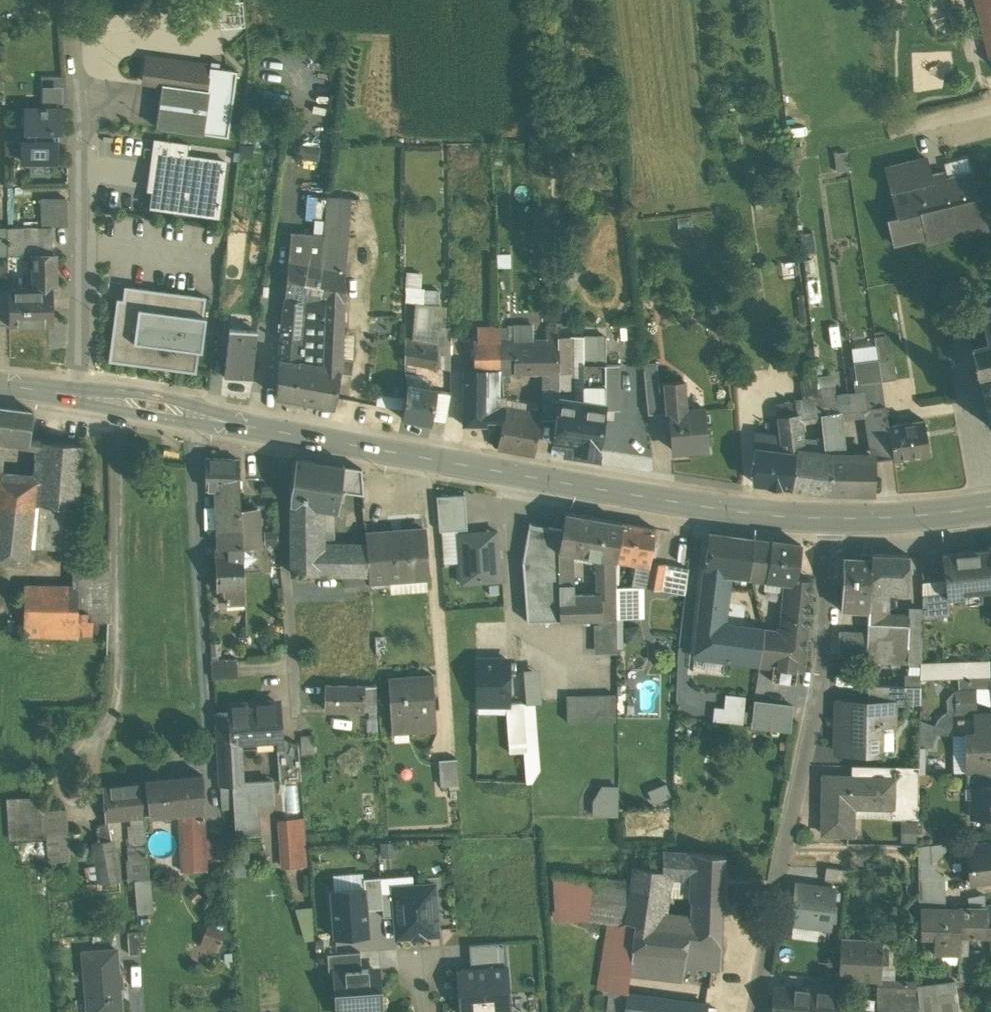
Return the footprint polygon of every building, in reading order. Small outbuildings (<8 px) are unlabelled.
[(990,55),(990,0),(977,0),(990,55)] [(164,84),(157,127),(229,137),(237,71),(145,59),(142,81),(164,84)] [(60,108),(25,108),(25,129),(26,130),(26,140),(22,139),(22,161),(55,161),(55,144),(57,144),(57,130),(59,130),(60,108)] [(188,144),(154,139),(150,169),(155,170),(150,207),(203,214),(204,212),(220,214),(227,162),(186,156),(188,144)] [(972,175),(934,184),(928,159),(886,169),(897,216),(887,219),(893,245),(927,237),(929,244),(988,230),(981,197),(977,198),(972,175)] [(63,222),(62,195),(35,195),(36,223),(63,222)] [(349,197),(327,196),(323,236),(346,237),(349,197)] [(52,252),(51,225),(22,226),(23,255),(33,255),(52,254),(52,252)] [(22,226),(6,226),(7,255),(23,255),(22,226)] [(323,236),(290,234),(288,259),(321,265),(323,236)] [(346,237),(323,236),(321,265),(342,269),(346,237)] [(52,252),(52,254),(33,255),(35,286),(52,286),(53,288),(56,288),(56,252),(52,252)] [(321,265),(288,259),(285,298),(303,301),(324,304),(321,265)] [(342,269),(321,265),(324,304),(327,305),(343,307),(342,269)] [(35,286),(7,287),(7,288),(8,324),(8,325),(53,324),(53,288),(52,286),(35,286)] [(206,297),(132,287),(131,300),(118,298),(109,361),(196,372),(206,297)] [(303,301),(285,298),(282,322),(301,325),(303,301)] [(990,301),(989,299),(988,300),(989,302),(984,311),(981,310),(981,313),(984,314),(986,322),(982,323),(983,325),(986,325),(989,339),(973,343),(970,340),(968,342),(972,345),(977,372),(975,375),(977,376),(979,373),(981,373),(984,386),(981,387),(981,389),(984,389),(987,403),(984,403),(985,406),(988,405),(990,420),(989,424),(990,426),(990,301)] [(343,307),(327,305),(326,361),(322,366),(339,369),(340,357),(343,307)] [(981,313),(953,319),(958,344),(968,342),(970,340),(973,343),(989,339),(986,325),(983,325),(982,323),(986,322),(984,314),(981,313)] [(301,325),(282,322),(279,359),(299,362),(301,325)] [(533,325),(513,326),(514,341),(515,341),(533,341),(533,325)] [(450,345),(450,328),(438,328),(438,343),(439,343),(450,345)] [(255,331),(228,329),(224,377),(251,380),(255,331)] [(509,329),(499,329),(500,341),(509,341),(509,329)] [(605,336),(583,336),(583,364),(606,364),(605,336)] [(438,343),(407,337),(406,362),(435,367),(439,343),(438,343)] [(573,337),(558,337),(558,340),(559,373),(560,384),(574,383),(573,337)] [(533,341),(515,341),(515,371),(515,373),(527,374),(528,372),(545,372),(559,373),(558,340),(533,341)] [(502,372),(500,341),(474,342),(475,371),(501,371),(501,372),(502,372)] [(509,341),(500,341),(502,372),(512,371),(515,371),(515,341),(514,341),(509,341)] [(450,345),(439,343),(435,367),(451,370),(450,345)] [(352,359),(340,357),(339,369),(349,371),(352,359)] [(895,379),(892,357),(877,359),(880,380),(881,381),(895,379)] [(299,362),(279,359),(276,396),(316,402),(322,366),(299,362)] [(657,362),(644,363),(646,391),(659,389),(659,382),(657,362)] [(606,364),(583,364),(583,400),(585,401),(584,406),(605,409),(606,409),(619,409),(618,364),(606,364)] [(339,369),(322,366),(316,402),(333,405),(339,369)] [(559,373),(545,372),(547,397),(561,397),(560,384),(559,373)] [(659,382),(659,389),(661,389),(663,413),(670,412),(670,411),(688,410),(685,380),(659,382)] [(880,380),(855,383),(856,392),(882,389),(881,381),(880,380)] [(488,383),(465,382),(464,425),(486,425),(488,383)] [(574,399),(574,383),(560,384),(561,397),(561,402),(572,404),(573,399),(574,399)] [(437,390),(407,385),(401,417),(431,423),(437,390)] [(659,389),(646,391),(649,414),(663,413),(661,389),(659,389)] [(856,392),(817,398),(819,413),(834,411),(833,407),(838,407),(839,411),(840,419),(867,414),(866,406),(884,404),(882,389),(856,392)] [(817,398),(795,401),(797,412),(798,421),(819,416),(819,413),(817,398)] [(574,399),(573,399),(572,404),(561,402),(555,441),(576,444),(575,448),(598,452),(605,409),(584,406),(585,401),(583,400),(574,399)] [(795,401),(775,404),(776,415),(797,412),(795,401)] [(884,404),(866,406),(867,414),(871,438),(889,438),(887,424),(884,404)] [(0,407),(0,437),(2,437),(29,440),(33,411),(0,407)] [(688,410),(670,411),(670,412),(673,449),(690,447),(690,449),(709,447),(706,408),(688,410)] [(834,411),(819,413),(819,416),(823,453),(824,455),(844,455),(840,419),(839,411),(834,411)] [(541,419),(504,412),(497,449),(535,456),(541,419)] [(797,412),(776,415),(778,434),(800,432),(798,421),(797,412)] [(923,418),(887,424),(889,438),(892,460),(929,455),(923,418)] [(800,432),(778,434),(778,436),(780,450),(780,452),(794,453),(794,452),(802,452),(800,432)] [(778,436),(756,433),(754,447),(780,450),(778,436)] [(83,444),(44,438),(40,481),(39,504),(77,507),(83,444)] [(780,450),(754,447),(752,466),(755,467),(753,483),(766,484),(766,485),(780,487),(780,486),(790,487),(794,453),(780,452),(780,450)] [(802,452),(794,452),(794,453),(790,487),(829,492),(830,456),(824,456),(824,455),(823,453),(802,452)] [(844,455),(824,455),(824,456),(830,456),(829,492),(873,493),(875,457),(844,455)] [(361,469),(296,459),(289,497),(289,504),(291,504),(311,508),(325,510),(338,512),(341,491),(363,495),(361,469)] [(238,461),(206,460),(206,490),(218,490),(219,512),(217,512),(217,533),(241,532),(240,509),(239,490),(238,461)] [(28,559),(32,536),(36,536),(39,504),(40,481),(0,478),(0,555),(28,559)] [(439,533),(467,530),(464,495),(436,498),(439,533)] [(77,507),(39,504),(36,536),(74,540),(77,507)] [(311,508),(291,504),(290,543),(290,545),(318,547),(318,545),(318,524),(312,524),(311,508)] [(326,545),(325,510),(311,508),(312,524),(318,524),(318,545),(326,545)] [(257,509),(240,509),(241,532),(258,531),(257,509)] [(622,523),(565,514),(563,528),(559,552),(615,561),(616,554),(622,523)] [(563,528),(530,522),(523,560),(559,567),(559,552),(563,528)] [(655,528),(622,523),(616,554),(650,560),(655,528)] [(402,533),(378,534),(380,560),(368,560),(369,573),(369,584),(370,585),(428,580),(424,530),(402,531),(402,533)] [(258,531),(241,532),(242,546),(259,545),(258,531)] [(501,580),(497,531),(458,535),(462,583),(501,580)] [(241,532),(217,533),(218,547),(242,546),(241,532)] [(753,539),(708,533),(705,569),(729,571),(749,573),(753,539)] [(378,534),(366,535),(367,545),(368,560),(380,560),(378,534)] [(800,544),(753,539),(749,573),(766,575),(766,576),(790,579),(796,580),(796,579),(800,544)] [(318,547),(290,545),(295,575),(318,574),(318,566),(318,547)] [(326,545),(318,545),(318,547),(318,566),(323,566),(324,574),(344,573),(351,573),(350,564),(349,545),(326,545)] [(367,545),(349,545),(350,564),(368,563),(368,560),(367,545)] [(942,555),(946,591),(947,598),(948,598),(962,596),(961,591),(990,588),(990,558),(990,550),(942,555)] [(242,553),(214,555),(216,591),(230,590),(244,590),(242,553)] [(908,555),(871,554),(870,558),(869,586),(886,586),(907,587),(908,555)] [(870,558),(842,556),(840,610),(868,611),(869,586),(870,558)] [(96,559),(78,559),(78,589),(79,589),(78,621),(109,621),(109,572),(96,572),(96,559)] [(559,567),(523,560),(527,619),(560,618),(559,598),(559,567)] [(665,562),(652,560),(647,585),(661,588),(665,562)] [(368,563),(350,564),(351,573),(369,573),(368,563)] [(688,567),(674,564),(669,586),(686,589),(688,567)] [(573,598),(573,566),(559,567),(559,598),(573,598)] [(705,569),(705,570),(694,657),(729,661),(732,629),(722,628),(729,571),(705,569)] [(351,573),(344,573),(345,584),(369,584),(369,573),(351,573)] [(624,587),(624,578),(615,579),(615,587),(624,587)] [(615,587),(615,579),(605,579),(605,598),(605,599),(607,599),(616,598),(615,587)] [(811,580),(796,579),(796,580),(790,579),(783,635),(804,638),(811,580)] [(78,589),(26,586),(24,635),(77,637),(78,621),(79,589),(78,589)] [(886,586),(869,586),(868,611),(868,614),(879,614),(880,599),(885,599),(886,586)] [(642,617),(641,587),(624,587),(615,587),(616,598),(616,617),(623,617),(642,617)] [(244,590),(230,590),(231,602),(244,601),(244,590)] [(946,591),(922,594),(922,619),(950,616),(948,598),(947,598),(946,591)] [(605,599),(605,598),(573,598),(559,598),(560,618),(607,617),(607,599),(605,599)] [(616,617),(616,598),(607,599),(607,617),(616,617)] [(879,614),(868,614),(867,632),(866,649),(866,657),(921,660),(921,633),(909,633),(909,615),(879,614)] [(616,623),(616,617),(607,617),(607,643),(616,643),(616,623)] [(762,633),(732,629),(729,661),(759,665),(762,633)] [(867,632),(839,631),(838,656),(862,657),(862,649),(866,649),(867,632)] [(783,635),(762,633),(759,665),(797,669),(802,670),(804,638),(783,635)] [(237,658),(211,660),(212,679),(238,677),(237,658)] [(507,661),(479,661),(477,703),(505,704),(508,704),(508,702),(507,661)] [(989,661),(954,663),(954,678),(978,677),(988,677),(989,661)] [(954,663),(921,664),(920,679),(954,678),(954,663)] [(797,669),(773,666),(771,681),(795,683),(797,669)] [(433,675),(415,676),(415,679),(390,681),(393,732),(437,728),(433,675)] [(978,677),(978,686),(990,686),(990,677),(988,677),(978,677)] [(905,686),(868,685),(867,702),(893,703),(893,705),(904,705),(905,686)] [(365,686),(325,686),(325,710),(364,710),(365,686)] [(375,686),(365,686),(364,710),(375,710),(375,686)] [(921,687),(905,686),(904,705),(920,703),(921,687)] [(574,695),(575,720),(616,719),(616,693),(574,695)] [(709,719),(740,720),(740,694),(720,693),(720,705),(709,705),(709,719)] [(278,702),(228,706),(228,712),(230,742),(240,741),(277,738),(280,738),(278,702)] [(521,702),(508,702),(508,705),(508,704),(505,704),(508,738),(524,738),(521,702)] [(793,706),(759,702),(756,726),(790,730),(793,706)] [(867,702),(839,702),(838,721),(836,721),(835,751),(880,752),(880,724),(893,724),(893,705),(893,703),(867,702)] [(228,712),(216,713),(220,785),(241,784),(241,783),(239,753),(241,753),(240,749),(240,741),(230,742),(228,712)] [(945,717),(944,734),(965,734),(990,734),(990,716),(945,717)] [(965,734),(966,760),(989,759),(989,760),(990,760),(990,734),(965,734)] [(277,738),(240,741),(240,749),(277,746),(276,745),(278,745),(277,738)] [(524,738),(508,738),(509,751),(525,751),(524,738)] [(278,745),(276,745),(277,746),(279,781),(283,781),(291,780),(301,779),(298,743),(278,745)] [(455,758),(438,760),(440,785),(457,784),(455,758)] [(989,759),(966,760),(966,773),(990,772),(989,760),(989,759)] [(893,766),(851,765),(851,776),(853,776),(853,780),(892,781),(893,781),(893,766)] [(919,766),(893,766),(893,781),(892,781),(891,802),(891,818),(917,818),(919,766)] [(990,772),(966,773),(967,787),(971,787),(971,786),(990,785),(990,772)] [(202,775),(145,780),(145,782),(148,811),(178,806),(203,803),(202,775)] [(851,776),(823,775),(821,834),(851,835),(852,801),(891,802),(892,781),(853,780),(853,776),(851,776)] [(241,784),(220,785),(221,809),(223,809),(223,808),(234,807),(236,835),(250,834),(247,796),(272,794),(271,780),(241,783),(241,784)] [(291,780),(283,781),(284,795),(292,795),(291,780)] [(145,782),(102,788),(104,817),(126,814),(145,812),(148,811),(145,782)] [(971,786),(971,787),(972,817),(990,817),(990,785),(971,786)] [(595,818),(617,817),(615,789),(603,789),(594,802),(595,818)] [(272,794),(247,796),(250,834),(258,833),(257,805),(272,804),(272,794)] [(41,798),(8,801),(11,839),(44,837),(44,836),(42,811),(41,798)] [(203,803),(178,806),(180,851),(181,871),(208,870),(203,803)] [(65,809),(42,811),(44,836),(46,836),(48,862),(68,860),(66,834),(67,834),(65,809)] [(126,814),(128,861),(146,859),(145,812),(126,814)] [(304,818),(293,819),(296,866),(307,865),(304,818)] [(293,819),(279,821),(282,867),(296,866),(293,819)] [(108,824),(98,826),(100,842),(111,840),(108,824)] [(100,842),(94,843),(99,883),(101,883),(117,882),(111,840),(100,842)] [(209,841),(210,857),(223,856),(222,840),(209,841)] [(247,842),(232,842),(234,876),(249,876),(247,842)] [(930,845),(917,846),(918,878),(931,878),(930,845)] [(968,850),(971,882),(990,880),(990,852),(990,848),(968,850)] [(691,853),(662,852),(661,868),(663,869),(690,871),(691,853)] [(724,856),(691,853),(690,871),(696,871),(695,899),(722,900),(724,856)] [(146,859),(128,861),(130,880),(148,879),(146,859)] [(661,868),(634,866),(632,881),(628,903),(638,905),(662,909),(666,886),(663,869),(661,868)] [(849,871),(826,867),(824,879),(848,882),(849,871)] [(367,910),(383,909),(382,893),(381,877),(364,878),(365,888),(366,888),(367,910)] [(596,877),(591,918),(625,923),(628,903),(632,881),(596,877)] [(931,878),(918,878),(920,906),(945,905),(944,877),(931,878)] [(117,882),(101,883),(101,890),(119,889),(119,882),(117,882)] [(835,889),(795,883),(790,923),(829,928),(835,889)] [(434,885),(392,887),(393,893),(394,917),(395,937),(437,935),(434,885)] [(335,938),(369,936),(367,910),(366,888),(365,888),(332,890),(335,938)] [(394,917),(393,893),(382,893),(383,909),(383,917),(394,917)] [(722,900),(695,899),(694,933),(721,936),(722,900)] [(638,905),(628,903),(625,923),(637,924),(637,922),(638,923),(638,905)] [(926,910),(920,909),(920,933),(926,934),(926,947),(933,947),(933,950),(959,951),(966,951),(967,949),(967,938),(965,938),(965,934),(989,935),(990,935),(990,924),(985,924),(985,912),(926,910)] [(638,923),(637,922),(637,924),(635,938),(633,952),(671,957),(685,958),(688,932),(688,928),(638,923)] [(637,924),(625,923),(623,937),(635,938),(637,924)] [(223,934),(208,929),(202,946),(217,951),(223,934)] [(139,932),(126,933),(128,951),(141,950),(139,932)] [(694,933),(688,932),(685,958),(684,964),(717,967),(720,967),(721,936),(694,933)] [(881,941),(840,939),(838,980),(880,982),(880,980),(881,941)] [(503,942),(470,944),(471,967),(504,965),(503,942)] [(88,1011),(122,1011),(116,948),(82,951),(88,1011)] [(966,951),(959,951),(959,968),(977,969),(977,949),(967,949),(966,951)] [(361,952),(328,954),(329,970),(335,969),(362,968),(361,952)] [(671,957),(633,952),(629,974),(669,978),(671,957)] [(685,958),(671,957),(669,978),(683,979),(683,975),(684,964),(685,958)] [(717,967),(684,964),(683,975),(717,978),(717,967)] [(457,968),(459,1011),(511,1011),(508,965),(504,965),(471,967),(457,968)] [(335,969),(337,1011),(383,1011),(381,967),(362,968),(335,969)] [(977,969),(959,968),(958,982),(969,980),(978,969),(977,969)] [(880,980),(880,982),(879,1011),(918,1011),(918,1005),(916,986),(916,982),(880,980)] [(916,986),(918,1005),(919,1011),(959,1011),(955,982),(916,986)] [(774,987),(772,1011),(838,1011),(838,992),(774,987)] [(627,993),(624,1011),(707,1011),(707,1007),(708,1003),(627,993)]
